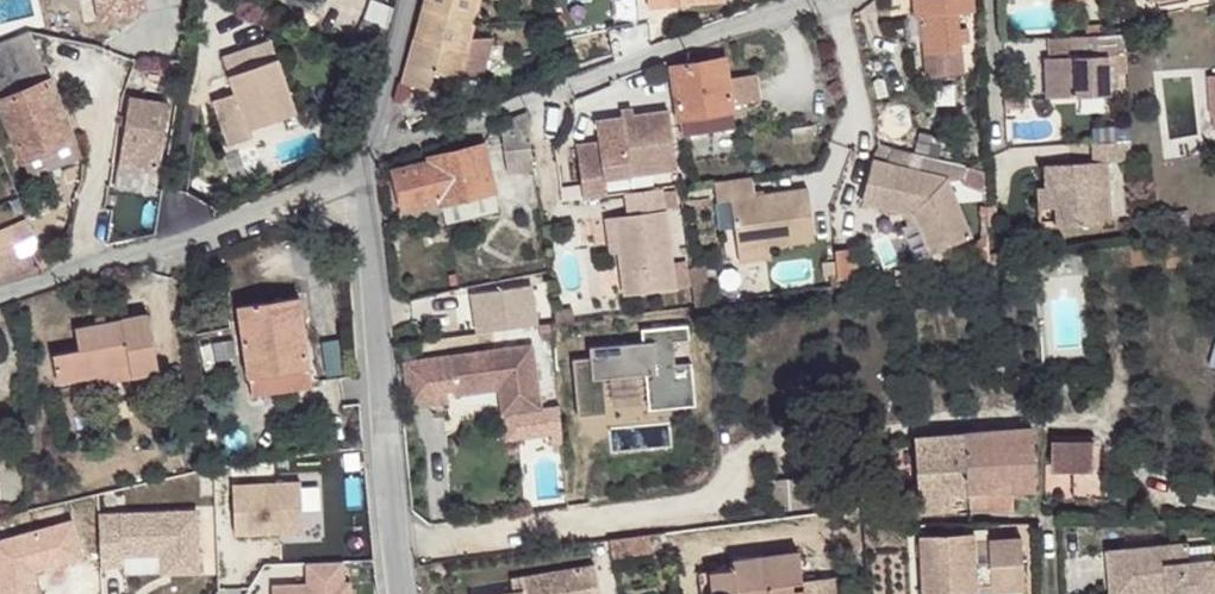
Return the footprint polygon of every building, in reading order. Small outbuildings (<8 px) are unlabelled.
[(100,20),(107,19),(103,0),(96,0),(100,20)] [(107,19),(145,11),(143,0),(103,0),(107,19)] [(422,8),(471,22),(477,0),(424,0),(422,8)] [(915,16),(921,15),(924,36),(927,75),(963,71),(960,42),(969,41),(967,26),(958,27),(957,11),(974,9),(973,0),(914,0),(915,16)] [(353,51),(380,64),(394,12),(373,5),(353,51)] [(471,22),(422,8),(401,81),(408,83),(427,88),(432,71),(456,77),(482,80),(491,45),(469,39),(474,22),(471,22)] [(921,15),(915,16),(917,37),(924,36),(921,15)] [(608,28),(614,61),(651,46),(648,20),(608,28)] [(1086,25),(1087,32),(1092,34),(1103,31),(1103,24),(1086,25)] [(80,156),(30,31),(0,43),(0,102),(15,140),(0,146),(0,149),(6,164),(11,162),(15,171),(26,166),(30,176),(80,156)] [(1109,85),(1108,54),(1125,53),(1123,32),(1092,34),(1093,55),(1051,56),(1045,56),(1047,96),(1109,94),(1109,85)] [(1051,36),(1051,56),(1093,55),(1092,34),(1051,36)] [(248,127),(296,112),(272,38),(223,54),(235,91),(212,98),(227,143),(251,135),(248,127)] [(1125,53),(1108,54),(1109,85),(1125,85),(1125,53)] [(671,66),(679,118),(710,113),(732,109),(731,103),(757,99),(753,74),(727,78),(723,58),(671,66)] [(406,94),(408,83),(401,81),(398,80),(397,86),(393,99),(400,101),(406,94)] [(1026,88),(1004,89),(1005,110),(1025,109),(1026,88)] [(129,97),(110,217),(133,212),(135,218),(151,221),(168,103),(129,97)] [(621,110),(622,117),(632,115),(631,108),(621,110)] [(622,117),(595,121),(598,141),(576,144),(583,197),(607,194),(604,177),(676,167),(668,110),(632,115),(622,117)] [(533,169),(525,111),(508,117),(511,125),(501,127),(508,172),(533,169)] [(710,113),(679,118),(682,135),(713,130),(710,113)] [(812,125),(791,128),(794,141),(814,138),(812,125)] [(1142,145),(1140,136),(1134,137),(1135,146),(1142,145)] [(1044,165),(1045,187),(1055,186),(1056,208),(1057,226),(1111,222),(1107,161),(1131,160),(1130,140),(1092,142),(1093,162),(1044,165)] [(431,161),(393,170),(402,208),(442,199),(443,203),(494,191),(483,144),(430,157),(431,161)] [(880,144),(871,159),(887,162),(890,147),(880,144)] [(890,147),(887,162),(871,159),(861,200),(911,212),(915,213),(917,218),(932,253),(970,236),(947,179),(963,181),(966,166),(890,147)] [(966,166),(963,181),(985,189),(983,170),(966,166)] [(752,175),(714,180),(717,200),(731,198),(738,249),(769,245),(815,239),(808,188),(755,194),(752,175)] [(1045,187),(1037,187),(1038,209),(1056,208),(1055,186),(1045,187)] [(662,187),(625,192),(628,213),(614,215),(618,250),(624,293),(675,286),(671,261),(665,211),(662,191),(662,187)] [(675,189),(662,191),(665,211),(677,209),(675,189)] [(494,191),(443,203),(447,221),(498,209),(494,191)] [(996,206),(986,206),(987,224),(996,224),(996,206)] [(911,212),(905,214),(908,222),(917,218),(915,213),(911,212)] [(614,215),(606,216),(610,251),(618,250),(614,215)] [(12,265),(15,276),(45,266),(38,246),(19,253),(9,228),(0,231),(0,269),(12,265)] [(769,245),(738,249),(739,259),(770,255),(769,245)] [(1008,253),(990,256),(990,264),(1009,261),(1008,253)] [(685,259),(671,261),(675,286),(688,285),(685,259)] [(831,285),(837,284),(834,261),(823,262),(824,274),(830,274),(831,285)] [(15,276),(12,265),(0,269),(0,281),(15,276)] [(704,266),(690,268),(695,305),(708,303),(707,294),(704,266)] [(470,293),(476,332),(533,324),(527,285),(470,293)] [(311,385),(299,297),(238,305),(251,395),(311,385)] [(571,308),(555,309),(556,321),(572,319),(571,308)] [(159,372),(148,315),(76,329),(80,350),(54,355),(59,381),(98,374),(97,367),(130,361),(133,377),(159,372)] [(589,356),(571,358),(577,415),(606,412),(602,376),(602,371),(609,370),(609,375),(638,374),(637,368),(645,367),(645,373),(649,409),(695,404),(691,361),(674,363),(672,340),(688,338),(687,323),(640,328),(641,340),(588,346),(589,356)] [(532,345),(422,359),(428,404),(447,401),(444,376),(452,375),(454,393),(499,387),(502,413),(541,407),(532,345)] [(403,361),(409,406),(428,404),(422,359),(403,361)] [(97,367),(98,374),(131,368),(130,361),(97,367)] [(944,435),(915,437),(920,510),(965,507),(963,491),(969,491),(970,510),(988,509),(986,490),(1035,487),(1031,429),(970,433),(969,431),(964,431),(964,434),(962,434),(961,426),(943,427),(944,435)] [(561,430),(551,431),(551,442),(562,441),(561,430)] [(1094,439),(1054,440),(1054,471),(1074,470),(1074,497),(1120,497),(1119,468),(1095,469),(1094,439)] [(356,450),(343,452),(345,467),(359,465),(356,450)] [(805,480),(770,483),(773,507),(807,504),(805,480)] [(300,481),(232,484),(234,532),(302,529),(300,481)] [(1012,489),(986,490),(988,509),(1014,507),(1012,489)] [(196,508),(98,512),(100,563),(122,563),(122,552),(160,551),(168,550),(169,570),(198,569),(196,508)] [(609,539),(612,557),(651,552),(649,534),(609,539)] [(922,539),(925,593),(975,593),(994,592),(993,586),(1024,584),(1021,538),(972,541),(972,536),(922,539)] [(1191,563),(1190,547),(1189,544),(1109,550),(1113,593),(1161,593),(1161,589),(1170,589),(1170,593),(1214,593),(1214,561),(1191,563)] [(1190,547),(1191,563),(1214,561),(1214,545),(1190,547)] [(169,570),(168,550),(160,551),(161,571),(169,570)] [(711,571),(714,593),(792,593),(790,581),(802,579),(798,551),(732,560),(734,568),(711,571)] [(304,560),(305,581),(270,583),(271,593),(348,593),(348,580),(341,581),(340,559),(304,560)] [(507,593),(600,593),(594,564),(511,579),(513,593),(507,593)] [(790,581),(792,593),(843,593),(840,574),(802,579),(790,581)] [(1024,584),(993,586),(994,592),(1024,590),(1024,584)]
